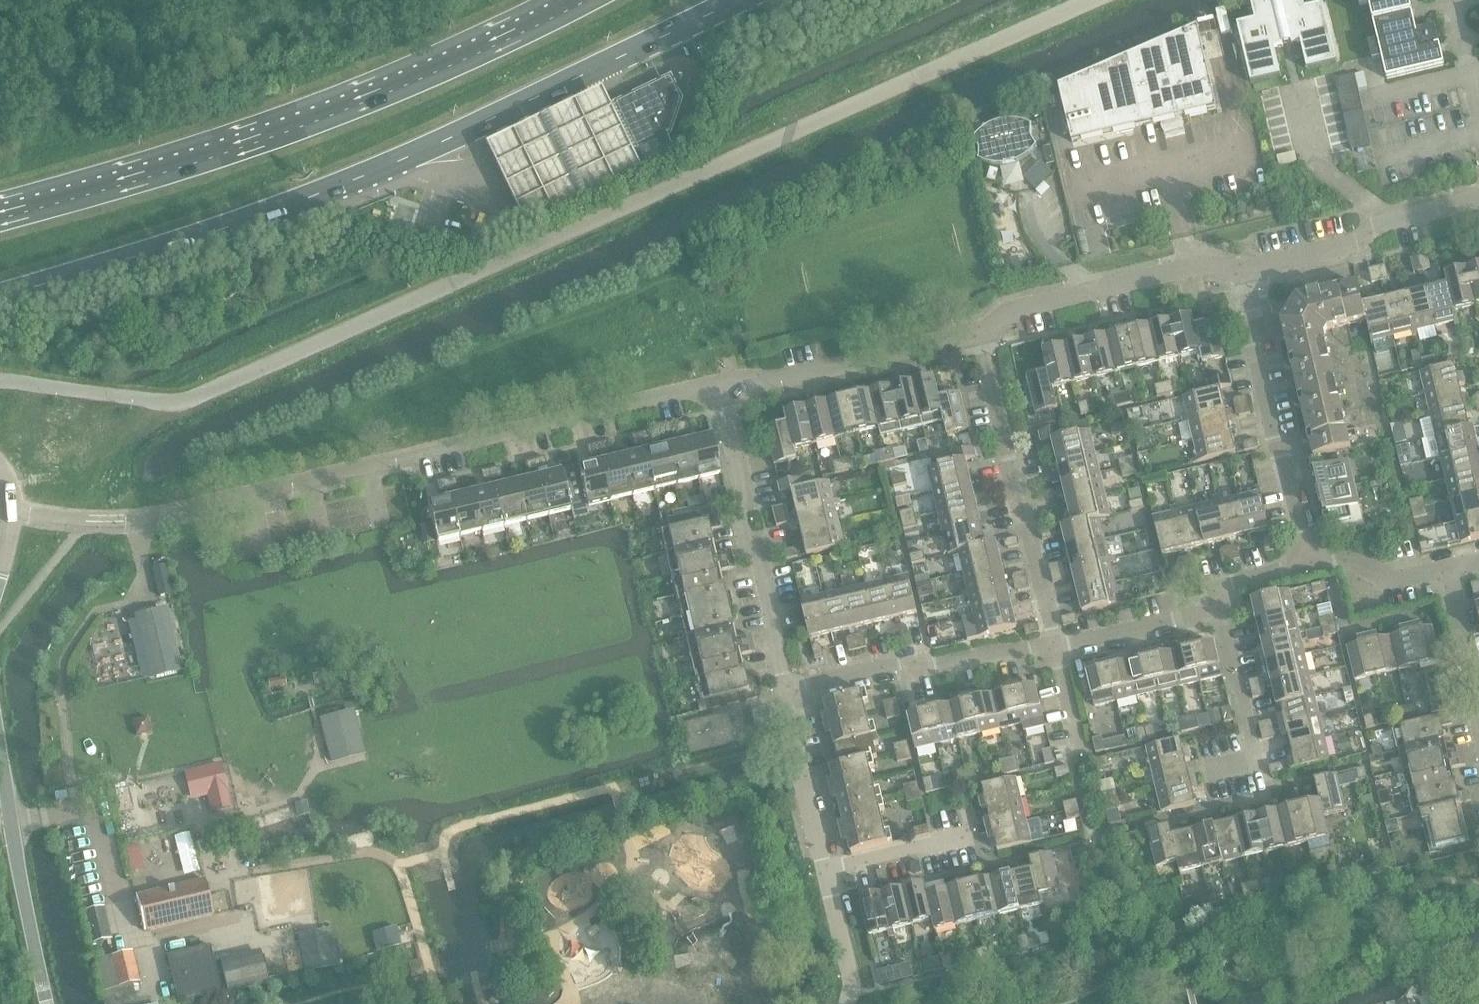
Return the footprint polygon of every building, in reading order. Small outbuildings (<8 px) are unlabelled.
[(1237,25),(1251,83),(1281,76),(1274,49),(1301,42),(1307,70),(1337,63),(1323,5),(1305,9),(1303,0),(1250,0),(1255,21),(1237,25)] [(1359,6),(1369,4),(1378,42),(1368,44),(1373,62),(1382,60),(1387,79),(1444,66),(1435,28),(1416,32),(1409,0),(1358,0),(1359,6)] [(1231,32),(1225,9),(1216,11),(1221,34),(1231,32)] [(1181,117),(1217,109),(1198,27),(1059,87),(1072,143),(1162,122),(1163,128),(1182,123),(1181,117)] [(670,76),(612,104),(635,151),(629,153),(634,163),(638,172),(674,154),(669,145),(665,137),(669,135),(681,100),(670,76)] [(608,94),(495,148),(531,224),(638,172),(634,163),(629,153),(635,151),(612,104),(608,94)] [(979,122),(969,126),(972,134),(983,129),(979,122)] [(979,149),(980,153),(979,161),(979,160),(978,162),(982,163),(985,164),(988,165),(991,166),(995,167),(998,167),(1002,167),(1005,167),(1009,166),(1013,165),(1016,164),(1019,163),(1022,161),(1026,159),(1029,156),(1031,155),(1034,151),(1038,147),(1037,147),(1036,147),(1032,140),(1031,136),(1032,129),(1033,128),(1029,126),(1026,125),(1021,123),(1017,123),(1014,122),(1011,122),(1008,123),(1003,123),(1000,124),(994,126),(991,127),(986,130),(983,132),(980,135),(978,137),(976,138),(974,142),(975,143),(975,142),(979,149)] [(998,170),(990,168),(987,179),(995,182),(998,170)] [(485,244),(488,234),(477,231),(474,240),(485,244)] [(1419,257),(1422,271),(1431,269),(1428,255),(1419,257)] [(1018,257),(1003,261),(1006,275),(1021,271),(1018,257)] [(1419,257),(1410,259),(1414,273),(1422,271),(1419,257)] [(1385,265),(1377,267),(1380,281),(1389,279),(1385,265)] [(1467,268),(1475,306),(1478,305),(1478,265),(1467,268)] [(1377,267),(1368,269),(1371,283),(1380,281),(1377,267)] [(1467,268),(1445,274),(1447,284),(1448,284),(1454,311),(1455,310),(1475,306),(1467,268)] [(1285,313),(1287,313),(1285,316),(1284,316),(1281,320),(1290,359),(1288,360),(1287,360),(1286,361),(1285,362),(1285,363),(1284,364),(1284,365),(1285,367),(1286,368),(1287,369),(1288,369),(1289,370),(1290,370),(1293,369),(1299,396),(1297,397),(1296,397),(1295,398),(1295,399),(1294,400),(1294,401),(1293,402),(1294,403),(1294,404),(1294,405),(1295,406),(1297,407),(1298,407),(1299,407),(1302,406),(1308,432),(1306,434),(1305,435),(1304,435),(1303,436),(1303,437),(1303,438),(1302,439),(1303,441),(1303,442),(1304,443),(1305,443),(1305,444),(1306,444),(1309,444),(1311,444),(1314,458),(1351,449),(1324,337),(1328,329),(1366,321),(1362,304),(1362,305),(1357,284),(1343,288),(1343,286),(1342,284),(1340,282),(1338,282),(1337,282),(1336,282),(1335,282),(1334,283),(1333,284),(1333,285),(1332,286),(1332,287),(1333,290),(1294,300),(1291,304),(1292,304),(1290,307),(1289,307),(1285,313)] [(1459,327),(1455,310),(1454,311),(1448,284),(1447,284),(1427,289),(1436,326),(1454,322),(1455,327),(1459,327)] [(1427,289),(1405,294),(1416,337),(1419,336),(1417,331),(1436,326),(1427,289)] [(1405,294),(1384,299),(1393,336),(1412,332),(1413,338),(1416,337),(1405,294)] [(1384,299),(1362,304),(1366,321),(1373,347),(1376,347),(1375,341),(1393,336),(1384,299)] [(1194,326),(1195,326),(1192,315),(1170,321),(1179,358),(1200,353),(1194,326)] [(1170,321),(1149,326),(1158,363),(1179,358),(1170,321)] [(1195,326),(1194,326),(1200,353),(1202,363),(1225,358),(1216,321),(1195,326)] [(1149,326),(1128,331),(1137,368),(1158,363),(1149,326)] [(1128,331),(1107,336),(1116,373),(1137,368),(1128,331)] [(1107,336),(1085,341),(1094,378),(1116,373),(1107,336)] [(1471,338),(1462,340),(1465,352),(1474,350),(1471,338)] [(1085,341),(1064,346),(1073,383),(1094,378),(1085,341)] [(1064,346),(1042,351),(1047,372),(1048,372),(1052,388),(1053,388),(1073,383),(1064,346)] [(1419,351),(1411,353),(1415,369),(1423,367),(1422,360),(1419,351)] [(1434,357),(1422,360),(1423,367),(1436,364),(1434,357)] [(1421,373),(1426,392),(1420,393),(1420,396),(1460,386),(1460,387),(1465,386),(1462,375),(1457,376),(1454,365),(1421,373)] [(1047,372),(1026,377),(1035,414),(1058,409),(1053,388),(1052,388),(1048,372),(1047,372)] [(1469,377),(1470,383),(1478,381),(1478,372),(1471,373),(1469,377)] [(934,377),(912,382),(923,427),(944,422),(942,414),(938,398),(939,398),(934,377)] [(1221,389),(1232,386),(1229,377),(1219,379),(1221,389)] [(1219,379),(1208,382),(1210,391),(1221,389),(1219,379)] [(912,382),(891,387),(902,432),(923,427),(912,382)] [(1172,382),(1163,384),(1166,395),(1175,393),(1172,382)] [(1163,384),(1154,386),(1157,397),(1166,395),(1163,384)] [(1430,413),(1425,414),(1425,417),(1470,407),(1467,397),(1462,398),(1460,387),(1460,386),(1420,396),(1421,397),(1426,395),(1430,413)] [(891,387),(870,392),(879,429),(881,437),(902,432),(891,387)] [(1184,397),(1188,416),(1182,418),(1183,420),(1226,410),(1221,389),(1210,391),(1184,397)] [(870,392),(849,397),(858,434),(879,429),(870,392)] [(942,414),(944,422),(947,435),(969,430),(960,392),(939,398),(938,398),(942,414)] [(1121,394),(1123,405),(1132,403),(1129,392),(1121,394)] [(1121,394),(1112,396),(1115,408),(1123,405),(1121,394)] [(1235,399),(1233,402),(1235,408),(1249,405),(1247,396),(1235,399)] [(849,397),(828,402),(836,439),(858,434),(849,397)] [(828,402),(806,407),(815,444),(836,439),(828,402)] [(1081,416),(1090,413),(1087,402),(1078,404),(1081,416)] [(1249,405),(1235,408),(1236,414),(1239,416),(1251,414),(1249,405)] [(806,407),(784,412),(787,423),(788,423),(794,449),(795,449),(815,444),(806,407)] [(1470,407),(1425,417),(1426,420),(1432,418),(1436,437),(1470,429),(1470,428),(1467,418),(1472,416),(1470,407)] [(1226,410),(1183,420),(1184,423),(1190,422),(1194,440),(1231,431),(1226,410)] [(685,423),(675,425),(678,436),(687,433),(685,423)] [(787,423),(766,428),(775,465),(797,460),(795,449),(794,449),(788,423),(787,423)] [(1124,423),(1110,426),(1112,435),(1126,432),(1124,423)] [(1061,428),(1050,430),(1052,440),(1063,437),(1061,428)] [(1440,456),(1435,457),(1435,460),(1478,449),(1473,428),(1470,428),(1470,429),(1436,437),(1440,456)] [(1145,429),(1133,432),(1137,448),(1150,445),(1148,436),(1147,437),(1145,429)] [(1050,430),(1040,433),(1042,443),(1052,440),(1050,430)] [(640,433),(643,444),(652,442),(650,431),(640,433)] [(1052,440),(1058,462),(1095,453),(1089,431),(1063,437),(1052,440)] [(1194,440),(1198,459),(1192,460),(1193,463),(1236,453),(1231,431),(1194,440)] [(640,433),(631,436),(633,446),(643,444),(640,433)] [(711,436),(711,437),(690,442),(690,441),(689,441),(698,480),(699,480),(699,479),(720,474),(720,475),(721,475),(712,436),(711,436)] [(1245,442),(1243,445),(1244,451),(1258,448),(1256,439),(1245,442)] [(926,440),(917,442),(920,454),(929,452),(926,440)] [(688,441),(689,442),(668,447),(668,446),(667,446),(676,485),(677,485),(677,484),(698,479),(698,480),(689,441),(688,441)] [(596,444),(599,454),(608,452),(605,442),(596,444)] [(596,444),(587,446),(589,457),(599,454),(596,444)] [(645,451),(654,491),(655,490),(654,489),(675,484),(676,485),(667,446),(666,446),(666,447),(646,452),(645,451)] [(884,450),(887,462),(896,460),(893,448),(884,450)] [(973,448),(963,451),(965,460),(965,461),(976,458),(973,448)] [(1435,460),(1436,462),(1442,461),(1446,479),(1478,472),(1478,453),(1478,449),(1435,460)] [(884,450),(875,452),(878,464),(887,462),(884,450)] [(644,452),(644,453),(623,457),(632,496),(632,495),(653,490),(653,491),(654,491),(645,451),(644,452)] [(963,451),(952,453),(954,463),(965,460),(963,451)] [(1095,453),(1058,462),(1063,483),(1100,474),(1095,453)] [(1410,454),(1398,457),(1401,466),(1412,463),(1410,454)] [(544,456),(534,459),(537,469),(546,467),(544,456)] [(601,462),(600,462),(610,501),(610,500),(631,495),(631,496),(632,496),(623,457),(622,457),(622,458),(601,463),(601,462)] [(1132,457),(1118,460),(1120,469),(1134,465),(1132,457)] [(850,458),(841,460),(844,472),(853,470),(850,458)] [(534,459),(525,461),(527,471),(537,469),(534,459)] [(841,460),(833,462),(836,474),(844,472),(841,460)] [(954,463),(928,469),(933,491),(970,482),(965,461),(965,460),(954,463)] [(600,462),(600,463),(579,468),(579,467),(577,467),(578,468),(562,472),(571,509),(587,506),(588,506),(588,505),(609,500),(609,501),(610,501),(600,462)] [(1394,463),(1385,465),(1388,477),(1397,475),(1394,463)] [(1134,465),(1120,469),(1123,478),(1137,474),(1134,465)] [(1320,484),(1315,485),(1317,494),(1354,485),(1349,465),(1317,472),(1320,484)] [(490,469),(493,480),(502,477),(500,467),(490,469)] [(490,469),(481,471),(483,482),(493,480),(490,469)] [(561,471),(560,472),(539,477),(548,516),(549,516),(548,515),(569,510),(569,511),(571,510),(571,509),(562,472),(561,471)] [(1446,479),(1451,501),(1478,494),(1478,472),(1446,479)] [(811,473),(801,476),(804,488),(814,485),(811,473)] [(1100,474),(1063,483),(1068,504),(1105,495),(1100,474)] [(905,475),(891,478),(893,487),(907,484),(905,475)] [(1397,475),(1388,477),(1391,490),(1400,488),(1397,475)] [(455,477),(446,480),(448,490),(458,488),(455,477)] [(538,477),(538,478),(517,483),(517,482),(526,521),(526,520),(547,515),(547,516),(548,516),(539,477),(538,477)] [(800,479),(789,481),(792,490),(802,488),(800,479)] [(446,480),(436,482),(439,492),(448,490),(446,480)] [(792,490),(789,481),(779,484),(781,493),(792,491),(792,490)] [(525,521),(526,521),(517,482),(516,482),(516,483),(495,488),(495,487),(494,487),(504,526),(504,525),(525,520),(525,521)] [(792,490),(792,491),(797,512),(840,502),(839,499),(833,501),(829,482),(814,485),(804,488),(802,488),(792,490)] [(970,482),(933,491),(938,512),(975,503),(970,482)] [(1354,485),(1317,494),(1320,503),(1325,502),(1327,513),(1358,506),(1354,485)] [(503,526),(504,526),(494,487),(494,488),(473,493),(473,492),(472,492),(482,531),(503,526)] [(1259,487),(1256,487),(1257,493),(1238,498),(1247,535),(1269,529),(1259,487)] [(724,488),(715,490),(717,501),(727,499),(724,488)] [(451,498),(450,498),(459,537),(460,537),(460,536),(481,531),(481,532),(482,531),(472,492),(472,493),(451,498)] [(1451,501),(1456,522),(1478,516),(1478,494),(1451,501)] [(1105,495),(1068,504),(1073,524),(1073,525),(1099,518),(1100,519),(1105,518),(1110,517),(1105,495)] [(1219,496),(1216,497),(1226,540),(1247,535),(1238,498),(1220,502),(1219,496)] [(702,497),(686,501),(688,509),(704,505),(702,497)] [(907,497),(896,499),(898,508),(909,506),(907,497)] [(1216,497),(1213,498),(1214,503),(1196,508),(1205,545),(1226,540),(1216,497)] [(450,498),(450,499),(429,504),(429,503),(427,503),(437,542),(438,542),(438,541),(459,536),(459,537),(450,498)] [(1423,498),(1409,501),(1411,510),(1425,507),(1423,498)] [(1143,499),(1129,503),(1131,512),(1145,508),(1143,499)] [(839,525),(835,506),(840,504),(840,502),(797,512),(802,533),(839,525)] [(975,503),(938,512),(943,533),(980,524),(975,503)] [(784,506),(772,508),(774,517),(789,514),(787,508),(784,506)] [(1176,506),(1173,507),(1184,550),(1205,545),(1196,508),(1177,512),(1176,506)] [(1173,507),(1170,508),(1172,513),(1153,518),(1162,555),(1184,550),(1173,507)] [(1425,507),(1411,510),(1413,519),(1428,515),(1425,507)] [(660,532),(681,617),(727,605),(719,572),(733,569),(729,551),(715,555),(709,530),(720,528),(715,509),(667,520),(667,522),(669,529),(664,531),(660,532)] [(913,509),(899,512),(902,521),(916,518),(913,509)] [(789,514),(774,517),(776,526),(788,523),(790,520),(789,514)] [(1456,522),(1461,544),(1478,539),(1478,516),(1456,522)] [(916,518),(902,521),(904,530),(918,527),(916,518)] [(1073,524),(1062,527),(1067,549),(1105,540),(1100,522),(1106,520),(1105,518),(1100,519),(1099,518),(1073,525),(1073,524)] [(667,522),(655,525),(657,532),(660,532),(664,531),(669,529),(667,522)] [(986,546),(985,545),(980,524),(943,533),(949,555),(953,554),(959,553),(959,552),(986,546)] [(1353,524),(1337,528),(1339,536),(1355,532),(1353,524)] [(839,525),(802,533),(807,555),(850,545),(849,542),(843,543),(839,525)] [(1055,528),(1041,532),(1043,541),(1054,538),(1056,535),(1055,528)] [(1017,537),(1003,540),(1005,547),(1008,549),(1019,546),(1017,537)] [(1264,538),(1262,542),(1265,553),(1274,551),(1271,537),(1264,538)] [(1105,540),(1067,549),(1072,570),(1115,560),(1115,557),(1109,559),(1105,540)] [(1434,541),(1419,544),(1422,553),(1436,550),(1434,541)] [(996,542),(985,545),(986,546),(959,552),(959,553),(953,554),(954,557),(960,555),(964,573),(1001,564),(996,542)] [(1228,547),(1231,561),(1240,559),(1237,548),(1234,546),(1228,547)] [(1222,548),(1220,552),(1222,563),(1231,561),(1228,547),(1222,548)] [(785,560),(799,557),(797,551),(794,549),(782,551),(785,560)] [(924,552),(910,555),(912,564),(926,561),(924,552)] [(1191,556),(1185,557),(1189,571),(1198,569),(1195,558),(1191,556)] [(1179,559),(1177,562),(1180,573),(1189,571),(1185,557),(1179,559)] [(1110,564),(1116,562),(1115,560),(1072,570),(1078,591),(1115,582),(1110,564)] [(1060,563),(1049,566),(1051,575),(1065,572),(1063,565),(1060,563)] [(964,573),(968,592),(963,593),(963,596),(1006,585),(1001,564),(964,573)] [(164,565),(152,568),(159,596),(171,593),(164,565)] [(1014,574),(1012,578),(1014,583),(1027,580),(1025,571),(1014,574)] [(1065,572),(1051,575),(1053,583),(1064,580),(1066,577),(1065,572)] [(884,582),(865,586),(874,624),(895,619),(885,575),(883,576),(884,582)] [(885,575),(895,619),(917,613),(908,576),(889,581),(888,575),(885,575)] [(1027,580),(1014,583),(1015,590),(1018,592),(1030,589),(1027,580)] [(1115,582),(1078,591),(1083,613),(1126,603),(1125,599),(1119,601),(1115,582)] [(1325,582),(1311,585),(1313,594),(1327,591),(1325,582)] [(1471,584),(1474,598),(1478,597),(1478,582),(1471,584)] [(846,585),(843,586),(853,629),(874,624),(865,586),(847,590),(846,585)] [(1006,585),(963,596),(964,599),(970,597),(974,616),(1011,607),(1006,585)] [(841,592),(823,596),(832,633),(853,629),(843,586),(840,586),(841,592)] [(1289,590),(1252,599),(1257,621),(1294,612),(1289,590)] [(832,633),(823,596),(804,601),(803,595),(800,596),(810,639),(832,633)] [(727,605),(681,617),(701,702),(710,700),(713,709),(761,697),(756,678),(746,681),(740,656),(754,653),(749,635),(736,639),(727,605)] [(1011,607),(974,616),(979,634),(973,636),(974,639),(1017,629),(1011,607)] [(1294,612),(1257,621),(1262,642),(1299,633),(1294,612)] [(1076,614),(1061,618),(1064,627),(1078,623),(1076,614)] [(164,615),(140,620),(153,676),(177,671),(164,615)] [(1333,616),(1319,619),(1322,628),(1336,625),(1333,616)] [(1038,623),(1024,627),(1026,636),(1040,632),(1038,623)] [(1409,627),(1419,665),(1441,660),(1433,626),(1421,629),(1419,624),(1409,627)] [(897,626),(901,640),(909,638),(907,627),(903,625),(897,626)] [(1336,625),(1322,628),(1324,637),(1338,634),(1336,625)] [(891,627),(889,631),(892,642),(901,640),(897,626),(891,627)] [(1400,629),(1401,634),(1389,637),(1398,670),(1419,665),(1409,627),(1400,629)] [(1299,633),(1262,642),(1267,663),(1304,655),(1299,633)] [(855,636),(858,650),(867,648),(864,637),(861,634),(855,636)] [(1377,634),(1367,637),(1376,675),(1398,670),(1389,637),(1378,639),(1377,634)] [(849,637),(847,641),(849,652),(858,650),(855,636),(849,637)] [(1367,637),(1357,639),(1358,644),(1346,647),(1355,681),(1376,675),(1367,637)] [(1192,643),(1201,682),(1223,677),(1215,643),(1203,646),(1202,641),(1192,643)] [(1192,643),(1182,645),(1183,650),(1171,653),(1180,687),(1201,682),(1192,643)] [(818,645),(812,646),(815,660),(824,658),(821,647),(818,645)] [(1180,687),(1171,653),(1161,656),(1159,651),(1149,653),(1159,692),(1180,687)] [(1149,653),(1139,655),(1141,660),(1129,663),(1137,697),(1159,692),(1149,653)] [(1304,655),(1267,663),(1272,685),(1315,674),(1314,672),(1309,673),(1304,655)] [(1117,661),(1107,663),(1116,702),(1137,697),(1129,663),(1118,666),(1117,661)] [(1107,663),(1097,665),(1098,670),(1086,673),(1094,707),(1116,702),(1107,663)] [(1315,674),(1272,685),(1277,707),(1281,706),(1281,705),(1314,697),(1310,679),(1316,677),(1315,674)] [(1260,679),(1249,681),(1251,690),(1265,686),(1263,681),(1260,679)] [(1013,685),(1022,724),(1044,719),(1036,685),(1024,688),(1023,683),(1013,685)] [(1004,693),(993,695),(1001,729),(1022,724),(1013,685),(1003,688),(1004,693)] [(1265,686),(1251,690),(1253,699),(1264,696),(1266,693),(1265,686)] [(1351,688),(1343,690),(1346,702),(1354,700),(1351,688)] [(834,780),(829,781),(834,800),(838,799),(844,822),(839,823),(844,842),(848,841),(851,853),(893,843),(891,833),(886,834),(881,811),(885,810),(881,791),(876,792),(870,769),(875,768),(873,759),(878,758),(875,746),(879,745),(875,725),(870,727),(864,704),(869,703),(867,692),(825,702),(828,715),(823,716),(826,726),(828,735),(832,734),(838,756),(833,758),(835,766),(831,767),(834,780)] [(1001,729),(993,695),(982,698),(980,693),(970,695),(980,734),(1001,729)] [(970,695),(960,698),(962,703),(950,706),(959,739),(980,734),(970,695)] [(1281,706),(1283,716),(1278,718),(1281,727),(1325,717),(1325,714),(1319,715),(1314,697),(1281,705),(1281,706)] [(1443,710),(1452,708),(1450,697),(1441,699),(1443,710)] [(897,699),(883,702),(885,711),(899,708),(897,699)] [(938,703),(928,705),(937,744),(959,739),(950,706),(939,708),(938,703)] [(919,713),(907,716),(915,749),(937,744),(928,705),(918,708),(919,713)] [(1406,707),(1409,719),(1418,716),(1415,705),(1406,707)] [(1230,707),(1221,709),(1224,723),(1233,721),(1230,707)] [(1406,707),(1398,709),(1400,721),(1409,719),(1406,707)] [(901,716),(899,708),(885,711),(887,720),(901,716)] [(353,712),(321,721),(331,762),(364,753),(353,712)] [(1196,715),(1187,717),(1190,731),(1199,729),(1196,715)] [(1372,715),(1363,717),(1366,729),(1375,727),(1372,715)] [(1448,752),(1442,727),(1452,725),(1450,715),(1393,728),(1413,815),(1420,813),(1460,804),(1471,801),(1468,791),(1458,794),(1452,769),(1466,766),(1462,748),(1448,752)] [(1187,717),(1178,719),(1182,733),(1190,731),(1187,717)] [(1325,717),(1281,727),(1283,737),(1288,736),(1291,747),(1325,739),(1320,721),(1326,719),(1325,717)] [(147,719),(133,723),(136,733),(150,729),(147,719)] [(1270,721),(1259,723),(1261,732),(1275,729),(1273,723),(1270,721)] [(1145,727),(1148,741),(1157,739),(1153,725),(1145,727)] [(1145,727),(1136,729),(1139,743),(1148,741),(1145,727)] [(1275,729),(1261,732),(1263,741),(1274,738),(1276,735),(1275,729)] [(1101,737),(1093,739),(1096,753),(1105,751),(1101,737)] [(1291,747),(1293,759),(1288,760),(1291,770),(1335,760),(1335,757),(1329,758),(1325,739),(1291,747)] [(1180,740),(1147,748),(1152,769),(1185,761),(1186,762),(1191,761),(1188,750),(1183,751),(1180,740)] [(893,745),(896,754),(910,751),(907,742),(893,745)] [(1373,756),(1369,757),(1371,764),(1384,761),(1380,745),(1371,747),(1373,756)] [(1051,749),(1042,751),(1046,765),(1055,763),(1051,749)] [(910,751),(896,754),(898,763),(912,759),(910,751)] [(1008,759),(1011,773),(1020,771),(1017,757),(1008,759)] [(1108,757),(1094,760),(1096,769),(1110,766),(1108,757)] [(1008,759),(999,761),(1003,775),(1011,773),(1008,759)] [(1185,761),(1152,769),(1157,790),(1196,781),(1193,771),(1188,773),(1186,762),(1185,761)] [(1280,764),(1269,766),(1271,775),(1285,772),(1283,766),(1280,764)] [(230,807),(220,765),(185,773),(191,796),(209,792),(213,811),(230,807)] [(1069,766),(1055,769),(1057,778),(1071,775),(1069,766)] [(966,769),(969,783),(978,781),(975,767),(966,769)] [(1365,767),(1356,770),(1359,781),(1368,779),(1365,767)] [(966,769),(957,771),(960,785),(969,783),(966,769)] [(1337,774),(1314,780),(1319,801),(1320,800),(1324,817),(1324,816),(1346,811),(1337,774)] [(932,777),(923,779),(926,793),(935,791),(932,777)] [(1016,778),(982,786),(985,798),(980,799),(983,810),(988,809),(987,808),(1021,800),(1016,778)] [(1196,781),(1157,790),(1162,812),(1196,804),(1193,793),(1198,791),(1196,781)] [(917,783),(903,786),(906,795),(920,792),(917,783)] [(1391,790),(1377,793),(1381,806),(1394,803),(1391,790)] [(1116,791),(1102,795),(1104,803),(1118,800),(1116,791)] [(920,792),(906,795),(908,804),(922,800),(920,792)] [(1021,800),(987,808),(988,809),(990,819),(985,821),(988,830),(1026,821),(1021,800)] [(1077,800),(1063,803),(1065,812),(1079,809),(1077,800)] [(1118,800),(1104,803),(1106,812),(1120,809),(1118,800)] [(1319,801),(1298,806),(1308,843),(1329,837),(1324,816),(1324,817),(1320,800),(1319,801)] [(306,802),(295,805),(298,816),(309,814),(306,802)] [(1456,806),(1460,805),(1460,804),(1420,813),(1430,854),(1441,852),(1440,848),(1465,842),(1459,814),(1458,814),(1456,806)] [(1298,806),(1277,811),(1286,848),(1308,843),(1298,806)] [(1079,809),(1065,812),(1067,821),(1081,818),(1079,809)] [(1277,811),(1256,816),(1265,853),(1286,848),(1277,811)] [(1256,816),(1234,821),(1244,858),(1265,853),(1256,816)] [(1397,820),(1386,823),(1389,835),(1400,832),(1397,820)] [(1026,821),(988,830),(990,840),(995,839),(998,851),(1032,843),(1026,821)] [(1234,821),(1213,826),(1223,863),(1244,858),(1234,821)] [(1171,836),(1170,825),(1147,830),(1156,868),(1177,862),(1178,862),(1171,836)] [(928,826),(914,829),(916,838),(930,834),(928,826)] [(1213,826),(1192,831),(1202,868),(1223,863),(1213,826)] [(1171,836),(1178,862),(1177,862),(1180,873),(1202,868),(1192,831),(1171,836)] [(1129,834),(1120,837),(1123,848),(1132,846),(1129,834)] [(136,869),(144,866),(137,846),(129,849),(136,869)] [(1079,846),(1070,849),(1073,860),(1082,858),(1079,846)] [(1052,853),(1029,858),(1032,869),(1033,869),(1039,895),(1040,895),(1061,890),(1052,853)] [(919,862),(910,864),(913,873),(916,875),(922,873),(919,862)] [(1336,865),(1327,867),(1330,879),(1339,876),(1336,865)] [(1032,869),(1011,874),(1020,911),(1042,906),(1040,895),(1039,895),(1033,869),(1032,869)] [(886,882),(888,879),(886,870),(877,872),(879,884),(886,882)] [(1302,873),(1293,875),(1296,887),(1305,885),(1302,873)] [(1011,874),(990,879),(999,916),(1020,911),(1011,874)] [(1293,875),(1284,877),(1287,889),(1296,887),(1293,875)] [(855,877),(846,879),(849,891),(858,889),(855,877)] [(990,879),(969,884),(978,921),(999,916),(990,879)] [(136,896),(145,932),(214,915),(205,880),(136,896)] [(1250,883),(1253,897),(1262,895),(1259,881),(1250,883)] [(925,883),(903,888),(912,925),(930,921),(931,927),(934,926),(932,920),(933,920),(926,894),(927,894),(925,883)] [(1250,883),(1241,885),(1245,899),(1253,897),(1250,883)] [(969,884),(948,889),(957,926),(978,921),(969,884)] [(903,888),(882,893),(892,936),(895,935),(893,930),(912,925),(903,888)] [(926,894),(933,920),(932,920),(934,926),(935,931),(957,926),(948,889),(927,894),(926,894)] [(1216,891),(1207,893),(1211,907),(1220,905),(1216,891)] [(882,893),(860,898),(869,936),(888,931),(889,937),(892,936),(882,893)] [(1207,893),(1199,895),(1202,909),(1211,907),(1207,893)] [(1192,898),(1183,901),(1186,913),(1195,910),(1192,898)] [(104,908),(84,913),(91,944),(92,944),(94,955),(102,953),(99,942),(111,940),(104,908)] [(397,928),(372,935),(376,951),(401,945),(397,928)] [(331,932),(299,938),(305,970),(337,964),(331,932)] [(1026,936),(1030,950),(1038,947),(1035,933),(1026,936)] [(1026,936),(1018,938),(1021,952),(1030,950),(1026,936)] [(210,946),(167,956),(178,1003),(222,994),(210,946)] [(985,948),(987,960),(996,958),(993,946),(985,948)] [(985,948),(976,950),(979,962),(987,960),(985,948)] [(131,952),(95,960),(103,991),(139,982),(131,952)] [(269,983),(262,955),(221,964),(228,992),(269,983)] [(950,956),(941,958),(944,970),(953,968),(950,956)] [(938,958),(923,962),(926,975),(941,971),(938,958)] [(901,966),(904,980),(914,978),(910,964),(901,966)] [(901,966),(877,971),(881,986),(904,980),(901,966)]
